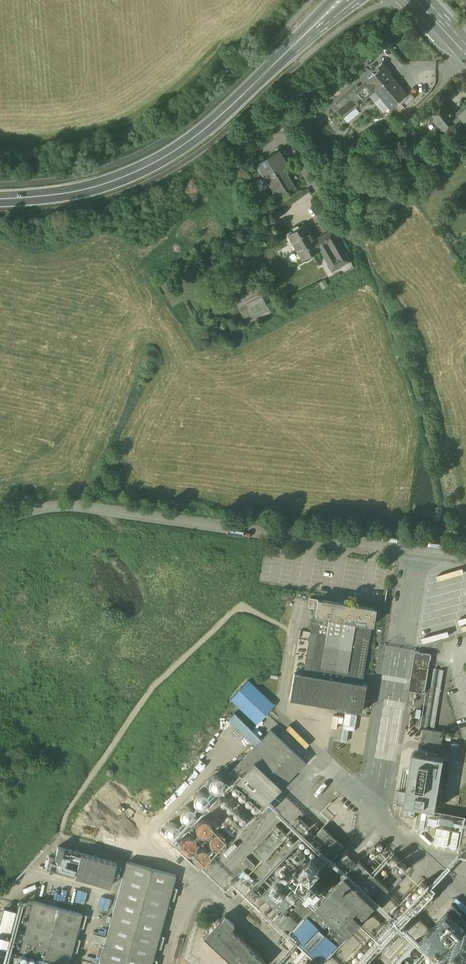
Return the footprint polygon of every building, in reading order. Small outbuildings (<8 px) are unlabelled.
[(382,62),(371,71),(373,73),(379,80),(388,73),(389,72),(382,62)] [(388,73),(379,80),(373,73),(366,80),(355,90),(354,90),(361,97),(362,99),(374,89),(390,108),(397,102),(398,102),(400,101),(399,100),(406,94),(388,73)] [(354,89),(333,107),(336,112),(341,117),(348,112),(358,103),(356,101),(361,97),(354,90),(355,90),(355,89),(354,89)] [(443,102),(429,114),(430,114),(425,118),(430,124),(435,120),(436,122),(440,127),(441,127),(441,128),(447,135),(463,121),(465,125),(465,124),(465,105),(462,109),(463,111),(456,117),(443,102)] [(440,127),(436,122),(435,120),(430,124),(437,131),(441,128),(441,127),(440,127)] [(287,165),(278,150),(257,163),(278,199),(295,189),(285,172),(289,170),(286,165),(287,165)] [(314,238),(305,225),(289,235),(296,246),(304,259),(320,249),(314,238)] [(350,259),(331,228),(314,238),(320,249),(325,257),(328,262),(327,262),(332,270),(350,259)] [(255,288),(234,299),(248,323),(269,312),(255,288)] [(375,609),(318,599),(315,615),(313,615),(311,631),(312,631),(312,632),(311,632),(303,675),(294,674),(290,699),(334,706),(363,711),(367,685),(362,684),(371,625),(372,625),(375,609)] [(272,703),(248,680),(231,699),(257,724),(275,705),(272,702),(272,703)] [(336,727),(344,727),(343,738),(349,739),(350,729),(357,729),(358,712),(346,712),(345,716),(337,716),(336,727)] [(261,739),(234,713),(229,718),(256,745),(261,739)] [(256,745),(229,774),(236,780),(263,806),(281,787),(305,761),(271,729),(261,739),(256,745)] [(444,732),(424,729),(422,739),(425,739),(424,745),(441,748),(444,732)] [(445,758),(413,753),(413,754),(407,793),(401,792),(399,802),(405,803),(405,804),(417,806),(420,807),(436,809),(436,808),(444,759),(445,758)] [(463,797),(454,795),(453,803),(462,805),(463,797)] [(417,806),(416,811),(406,809),(404,821),(424,824),(426,812),(419,811),(420,807),(417,806)] [(242,827),(228,815),(219,824),(233,837),(242,827)] [(277,825),(254,850),(265,861),(284,840),(289,836),(277,825)] [(344,847),(324,827),(311,840),(332,860),(344,847)] [(301,836),(295,842),(291,847),(254,886),(263,895),(267,899),(273,893),(288,906),(291,903),(300,894),(308,901),(320,888),(312,881),(325,867),(329,863),(303,838),(301,836)] [(295,842),(289,836),(284,840),(291,847),(295,842)] [(49,856),(46,868),(115,885),(121,861),(68,848),(68,847),(61,845),(58,858),(49,856)] [(129,859),(138,861),(140,855),(131,853),(129,859)] [(255,865),(247,857),(243,861),(251,870),(255,865)] [(127,861),(99,963),(151,963),(176,874),(127,861)] [(360,861),(292,933),(322,962),(390,889),(360,861)] [(42,882),(39,894),(49,897),(52,884),(42,882)] [(263,895),(254,886),(248,892),(257,901),(263,895)] [(288,906),(273,893),(267,899),(282,913),(288,906)] [(82,914),(33,901),(25,933),(19,931),(17,939),(23,941),(20,950),(69,963),(82,914)] [(0,919),(0,956),(3,957),(16,911),(3,907),(0,919)] [(402,929),(390,917),(375,933),(387,945),(402,929)] [(219,919),(203,936),(232,963),(239,957),(246,963),(264,963),(266,962),(260,957),(219,919)] [(300,953),(294,947),(290,952),(296,958),(300,953)]
